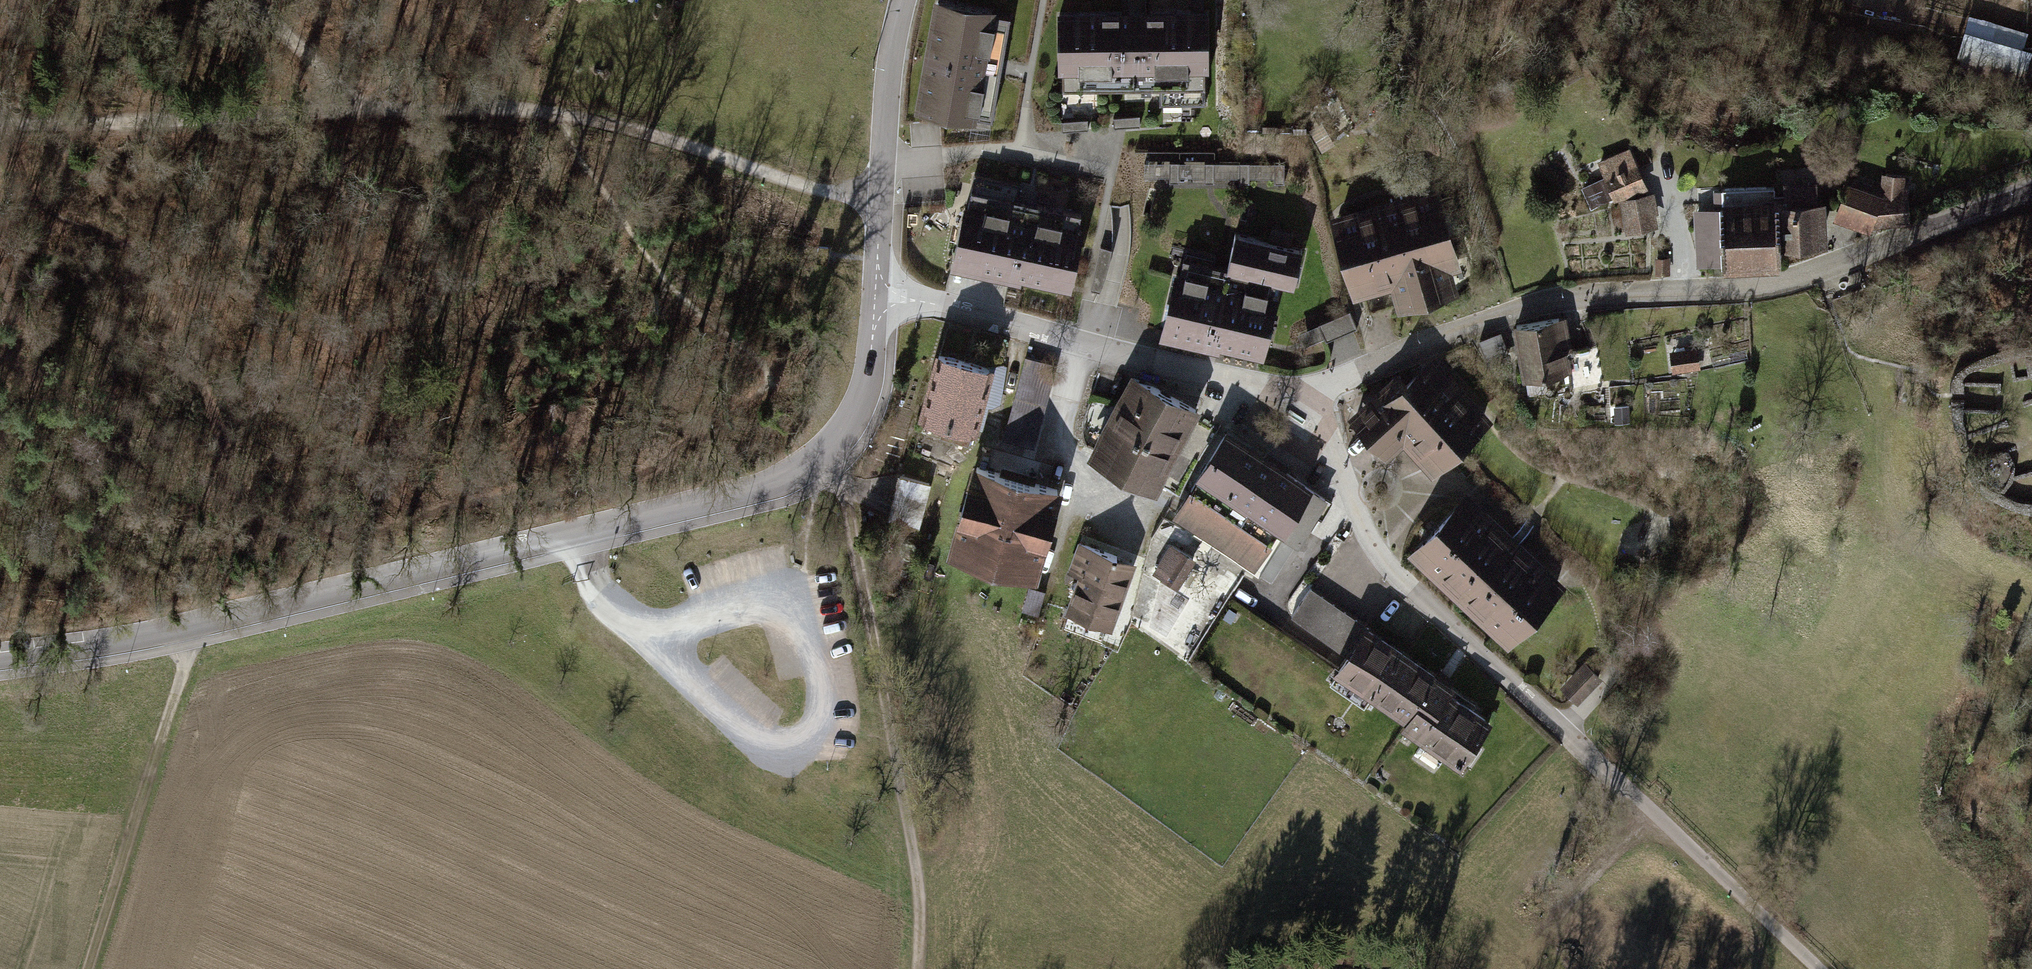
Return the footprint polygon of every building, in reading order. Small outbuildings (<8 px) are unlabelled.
[(994,12),(935,2),(916,113),(975,122),(976,116),(993,118),(1002,66),(1010,19),(994,16),(994,12)] [(2031,45),(2031,29),(1973,10),(1961,45),(2025,66),(2031,45)] [(1125,13),(1057,14),(1058,75),(1063,75),(1063,90),(1161,88),(1161,105),(1206,104),(1205,71),(1210,71),(1209,11),(1125,13)] [(1140,116),(1114,119),(1114,128),(1140,126),(1140,116)] [(1088,120),(1062,122),(1062,132),(1088,129),(1088,120)] [(1631,150),(1600,163),(1606,177),(1583,188),(1592,209),(1615,199),(1616,203),(1648,189),(1631,150)] [(1286,182),(1286,164),(1145,164),(1145,179),(1170,178),(1170,183),(1179,183),(1179,178),(1205,178),(1205,183),(1213,183),(1213,177),(1241,177),(1241,183),(1250,183),(1250,178),(1275,178),(1275,182),(1286,182)] [(1848,183),(1833,221),(1873,235),(1877,226),(1909,222),(1909,188),(1905,187),(1906,177),(1883,175),(1881,195),(1848,183)] [(1027,189),(975,177),(954,271),(1022,286),(1023,282),(1073,293),(1090,216),(1024,201),(1027,189)] [(1785,200),(1787,249),(1830,248),(1828,206),(1822,206),(1821,184),(1785,186),(1785,200)] [(1441,185),(1329,217),(1354,303),(1393,291),(1400,315),(1461,297),(1454,273),(1465,270),(1441,185)] [(1776,190),(1722,192),(1723,198),(1723,211),(1726,267),(1726,275),(1735,275),(1788,273),(1787,249),(1785,200),(1776,200),(1776,190)] [(1656,196),(1621,201),(1627,235),(1658,229),(1656,215),(1659,215),(1656,196)] [(1726,267),(1723,211),(1696,212),(1698,269),(1726,267)] [(1214,257),(1186,251),(1180,276),(1172,274),(1157,342),(1218,355),(1218,351),(1265,361),(1281,289),(1295,292),(1303,253),(1236,238),(1228,273),(1211,269),(1214,257)] [(1350,312),(1320,326),(1327,342),(1358,329),(1350,312)] [(1562,314),(1509,322),(1517,379),(1570,371),(1562,314)] [(1693,347),(1667,351),(1670,373),(1696,369),(1693,347)] [(1397,367),(1345,413),(1383,455),(1400,440),(1430,474),(1493,418),(1458,379),(1430,348),(1402,373),(1397,367)] [(920,419),(978,435),(979,430),(983,432),(989,409),(993,409),(1000,404),(1004,380),(1007,367),(1000,365),(996,369),(938,353),(920,419)] [(1026,357),(1004,438),(1036,447),(1058,366),(1026,357)] [(1174,399),(1133,377),(1089,459),(1157,496),(1201,414),(1174,399)] [(1225,437),(1172,519),(1255,571),(1278,534),(1299,548),(1328,502),(1281,472),(1225,437)] [(972,470),(948,564),(1036,587),(1061,493),(1017,482),(972,470)] [(1462,485),(1402,551),(1503,644),(1564,578),(1462,485)] [(1077,578),(1064,617),(1112,634),(1121,608),(1124,609),(1139,564),(1077,543),(1066,575),(1077,578)] [(1196,562),(1170,546),(1152,574),(1178,590),(1196,562)] [(1340,649),(1360,621),(1306,585),(1287,614),(1340,649)] [(1045,595),(1029,590),(1023,613),(1038,618),(1045,595)] [(1340,649),(1327,669),(1400,719),(1395,725),(1454,766),(1488,717),(1445,688),(1449,683),(1360,621),(1340,649)] [(1586,660),(1560,687),(1577,703),(1602,676),(1586,660)]
